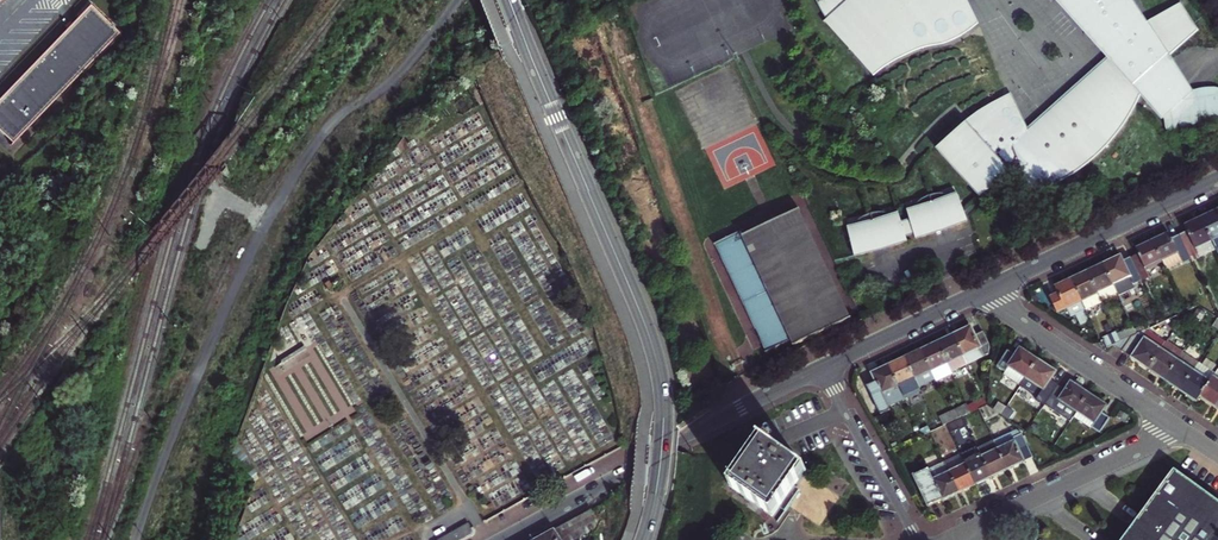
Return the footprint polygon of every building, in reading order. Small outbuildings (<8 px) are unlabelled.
[(827,18),(830,22),(838,34),(851,48),(855,52),(877,69),(882,61),(885,63),(894,49),(891,47),(902,32),(898,27),(902,24),(905,27),(920,6),(915,1),(917,0),(818,0),(827,18)] [(967,0),(927,0),(924,3),(921,0),(917,0),(915,1),(920,6),(905,27),(902,24),(898,27),(902,32),(891,47),(894,49),(885,63),(882,61),(877,69),(855,52),(851,48),(838,34),(830,22),(827,18),(825,21),(874,76),(892,63),(921,49),(951,42),(972,30),(979,24),(967,0)] [(1003,138),(1009,133),(993,114),(969,135),(962,127),(959,131),(945,143),(937,150),(980,198),(1009,171),(1018,163),(1021,164),(1022,166),(1031,191),(1056,181),(1086,162),(1109,141),(1133,106),(1137,98),(1138,97),(1139,92),(1141,90),(1135,89),(1138,84),(1194,33),(1190,29),(1196,24),(1184,6),(1182,3),(1148,23),(1135,0),(1071,0),(1063,7),(1108,57),(1110,60),(1023,140),(1025,143),(1021,146),(1012,136),(1006,142),(1003,138)] [(0,100),(0,124),(17,140),(122,29),(116,23),(93,2),(77,18),(0,100)] [(1199,28),(1196,24),(1190,29),(1194,33),(1138,84),(1135,89),(1141,90),(1139,92),(1166,123),(1166,128),(1167,131),(1168,133),(1171,135),(1174,136),(1181,135),(1185,134),(1188,131),(1195,126),(1203,122),(1207,121),(1217,119),(1217,88),(1213,87),(1208,87),(1193,89),(1174,59),(1172,56),(1200,31),(1199,28)] [(961,127),(958,129),(959,131),(962,127),(969,135),(993,114),(1009,133),(1003,138),(1006,142),(1012,136),(1021,146),(1025,143),(1023,140),(1110,60),(1108,57),(1028,128),(1013,96),(1008,98),(999,102),(997,103),(994,105),(991,107),(984,111),(980,114),(974,117),(969,121),(961,127)] [(1018,163),(1009,171),(1009,172),(1022,166),(1021,164),(1018,163)] [(934,193),(930,194),(942,231),(951,228),(967,222),(958,194),(949,197),(947,194),(942,193),(934,193)] [(916,207),(907,210),(910,219),(901,221),(906,235),(914,233),(916,239),(932,234),(942,231),(930,194),(926,196),(919,200),(915,204),(916,207)] [(796,339),(799,345),(856,318),(802,207),(750,232),(749,228),(719,242),(765,337),(771,351),(796,339)] [(1211,213),(1202,217),(1212,239),(1217,249),(1217,251),(1217,209),(1211,213)] [(874,211),(871,211),(882,249),(890,246),(907,241),(906,235),(901,221),(899,212),(890,215),(889,212),(883,210),(874,211)] [(857,224),(848,226),(855,255),(873,251),(882,249),(871,211),(869,212),(868,212),(867,213),(863,215),(859,217),(856,221),(857,224)] [(1185,224),(1188,231),(1181,234),(1192,257),(1199,254),(1196,247),(1212,239),(1202,217),(1192,221),(1185,224)] [(1165,234),(1154,239),(1163,261),(1167,269),(1183,262),(1192,257),(1181,234),(1172,238),(1169,232),(1165,234)] [(1132,256),(1137,267),(1143,280),(1151,277),(1150,275),(1147,268),(1163,261),(1154,239),(1142,245),(1137,247),(1139,253),(1132,256)] [(1212,239),(1196,247),(1199,254),(1200,257),(1217,249),(1212,239)] [(1143,280),(1137,267),(1132,256),(1125,259),(1123,258),(1131,276),(1135,284),(1143,280)] [(1105,264),(1114,284),(1131,276),(1123,258),(1120,257),(1114,259),(1105,264)] [(1103,299),(1118,292),(1114,284),(1105,264),(1096,268),(1089,272),(1103,299)] [(1082,275),(1073,279),(1088,309),(1088,310),(1104,302),(1103,299),(1089,272),(1082,275)] [(1131,276),(1114,284),(1118,292),(1120,296),(1137,288),(1135,284),(1131,276)] [(1070,317),(1088,309),(1073,279),(1065,283),(1057,287),(1060,293),(1053,297),(1060,313),(1067,310),(1070,317)] [(1120,334),(1123,341),(1134,336),(1138,334),(1135,327),(1120,334)] [(966,331),(954,336),(964,356),(980,348),(983,354),(991,350),(983,334),(975,338),(971,328),(966,331)] [(1120,334),(1107,340),(1111,347),(1113,346),(1123,341),(1120,334)] [(1136,361),(1149,369),(1162,349),(1139,334),(1138,334),(1134,336),(1123,353),(1136,361)] [(946,340),(938,344),(948,364),(964,356),(954,336),(946,340)] [(1134,336),(1123,341),(1113,346),(1123,353),(1134,336)] [(932,347),(923,351),(933,371),(948,364),(938,344),(932,347)] [(983,354),(980,348),(964,356),(967,363),(983,354)] [(1015,355),(1007,350),(997,366),(1006,371),(1004,374),(1022,386),(1038,361),(1028,354),(1020,348),(1015,355)] [(1180,360),(1162,349),(1149,369),(1158,375),(1166,380),(1180,360)] [(915,355),(906,359),(915,379),(933,371),(923,351),(915,355)] [(1180,360),(1196,371),(1201,363),(1184,353),(1180,360)] [(964,356),(948,364),(951,370),(967,363),(964,356)] [(889,367),(905,400),(921,392),(919,386),(915,379),(906,359),(898,363),(889,367)] [(1196,371),(1180,360),(1166,380),(1174,386),(1182,391),(1196,371)] [(1046,404),(1059,384),(1052,379),(1056,372),(1049,368),(1038,361),(1022,386),(1019,390),(1044,407),(1046,404)] [(1196,371),(1212,381),(1217,374),(1201,363),(1196,371)] [(951,370),(948,364),(933,371),(936,377),(951,370)] [(890,407),(905,400),(889,367),(882,370),(872,375),(877,386),(870,390),(882,416),(892,411),(890,407)] [(933,371),(915,379),(919,386),(936,377),(933,371)] [(1212,381),(1196,371),(1182,391),(1190,396),(1198,401),(1202,396),(1212,381)] [(1212,381),(1202,396),(1210,402),(1217,408),(1217,373),(1217,374),(1212,381)] [(1072,421),(1075,416),(1079,411),(1090,394),(1079,386),(1072,381),(1067,389),(1059,384),(1046,404),(1072,421)] [(1079,411),(1096,422),(1093,426),(1101,432),(1111,417),(1103,412),(1107,405),(1100,400),(1090,394),(1079,411)] [(1000,404),(995,411),(1002,415),(1006,408),(1000,404)] [(988,406),(980,410),(985,423),(1002,415),(995,411),(988,406)] [(1006,408),(1002,415),(1009,420),(1014,413),(1007,407),(1006,408)] [(1079,411),(1075,416),(1092,427),(1093,426),(1096,422),(1079,411)] [(963,418),(948,426),(952,434),(967,427),(963,418)] [(1017,432),(995,442),(999,451),(1009,472),(1022,465),(1034,460),(1022,435),(1017,432)] [(995,442),(978,450),(983,459),(999,451),(995,442)] [(760,443),(729,489),(773,518),(783,504),(793,489),(804,472),(773,452),(775,448),(769,443),(766,447),(760,443)] [(983,459),(978,450),(978,448),(962,455),(962,456),(967,466),(983,459)] [(999,451),(983,459),(993,479),(1001,475),(1009,472),(999,451)] [(962,456),(945,464),(950,474),(967,466),(962,456)] [(983,459),(967,466),(977,487),(985,483),(993,479),(983,459)] [(950,474),(945,464),(928,472),(933,482),(950,474)] [(977,487),(967,466),(950,474),(960,495),(969,490),(977,487)] [(950,474),(933,482),(928,472),(914,479),(928,507),(943,501),(944,503),(948,501),(960,495),(950,474)] [(1178,476),(1179,474),(1178,472),(1128,539),(1217,539),(1217,504),(1178,476)] [(595,523),(597,518),(591,507),(545,534),(534,539),(569,539),(595,523)] [(458,533),(462,539),(465,539),(476,535),(472,528),(470,525),(458,533)]
